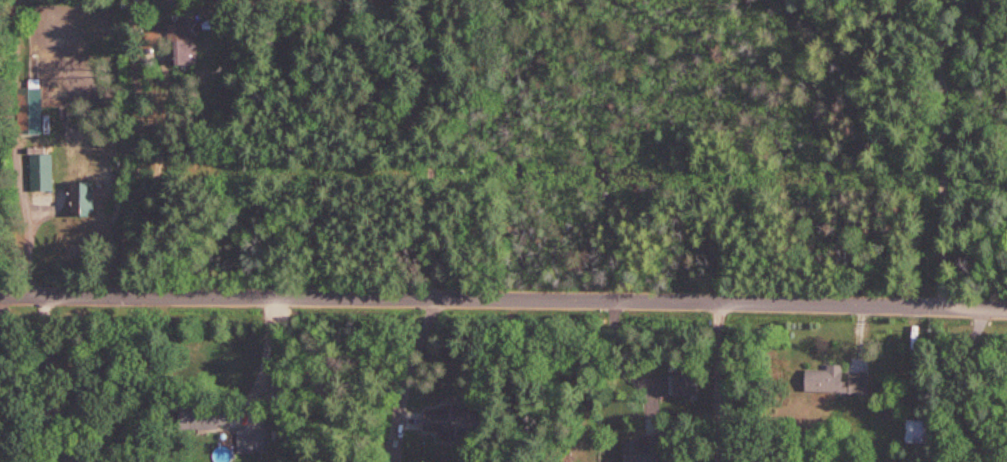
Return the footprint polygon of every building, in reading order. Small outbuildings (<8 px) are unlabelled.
[(198,64),(198,24),(173,24),(174,64),(198,64)] [(18,87),(18,134),(43,134),(43,80),(32,80),(32,87),(18,87)] [(52,154),(32,154),(32,190),(52,190),(52,154)] [(74,215),(94,215),(94,182),(74,182),(74,215)] [(847,365),(828,365),(827,370),(807,370),(806,391),(870,392),(870,372),(847,372),(847,365)] [(691,406),(675,404),(674,415),(690,417),(691,406)] [(929,419),(906,419),(906,443),(929,443),(929,419)] [(238,450),(268,450),(268,425),(238,425),(238,450)] [(663,437),(626,437),(626,461),(663,461),(663,437)]
